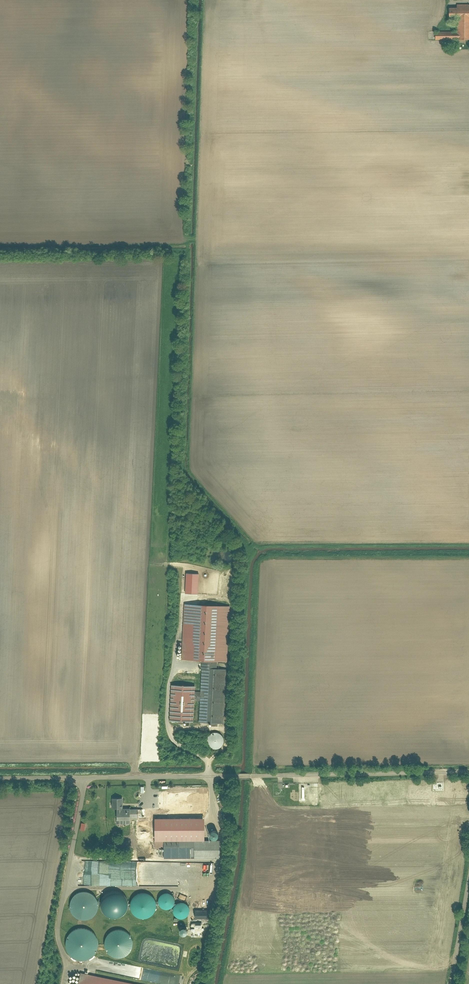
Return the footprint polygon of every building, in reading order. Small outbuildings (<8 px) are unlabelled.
[(456,5),(456,8),(456,17),(456,20),(468,20),(468,5),(456,5)] [(456,8),(448,8),(448,17),(456,17),(456,8)] [(468,39),(468,20),(456,20),(456,32),(456,39),(468,39)] [(200,593),(200,573),(187,572),(187,593),(200,593)] [(172,684),(170,720),(193,721),(194,700),(201,700),(200,721),(224,723),(227,668),(217,668),(218,661),(227,662),(230,606),(185,604),(182,660),(203,661),(201,691),(195,691),(196,685),(172,684)] [(210,734),(208,737),(208,741),(209,744),(211,747),(215,748),(218,748),(221,746),(223,743),(224,739),(223,736),(220,733),(217,732),(213,732),(210,734)] [(159,808),(138,808),(138,816),(139,838),(155,837),(156,837),(156,815),(170,815),(170,809),(207,808),(207,793),(182,793),(182,803),(170,803),(170,793),(159,793),(159,808)] [(123,797),(113,798),(113,803),(112,803),(112,806),(113,806),(113,808),(118,808),(118,819),(131,819),(131,816),(138,816),(138,808),(131,808),(131,807),(123,808),(123,797)] [(210,831),(210,833),(211,835),(212,837),(214,838),(216,838),(217,837),(219,836),(220,834),(219,832),(219,830),(217,829),(215,828),(213,829),(212,830),(210,831)] [(221,857),(221,839),(156,840),(156,837),(155,837),(155,845),(138,845),(138,856),(156,856),(156,847),(165,847),(165,858),(221,857)] [(75,894),(73,898),(71,902),(71,906),(72,911),(75,914),(79,917),(83,918),(87,918),(92,917),(96,914),(98,910),(99,905),(99,900),(96,896),(93,893),(88,891),(84,890),(79,891),(75,894)] [(103,911),(106,914),(110,916),(115,917),(119,916),(123,914),(126,911),(128,907),(129,903),(128,899),(126,895),(123,892),(119,890),(114,890),(110,891),(106,893),(103,897),(101,901),(101,906),(103,911)] [(130,903),(131,907),(132,911),(135,915),(139,917),(143,918),(147,917),(151,915),(155,912),(156,908),(157,904),(156,899),(153,895),(150,893),(146,891),(141,891),(137,893),(134,895),(131,899),(130,903)] [(174,906),(175,903),(176,901),(176,898),(175,895),(173,893),(170,892),(168,891),(165,892),(162,893),(160,895),(159,898),(159,901),(160,904),(161,906),(164,908),(166,909),(169,908),(172,907),(174,906)] [(174,913),(175,915),(178,917),(180,918),(183,918),(186,917),(188,915),(190,913),(191,910),(190,908),(189,905),(187,903),(185,902),(182,901),(180,902),(177,903),(175,905),(174,907),(173,910),(174,913)] [(213,917),(212,909),(197,910),(197,918),(213,917)] [(96,951),(97,946),(97,940),(95,935),(91,932),(86,929),(81,928),(75,930),(71,933),(67,937),(66,942),(66,947),(67,952),(71,956),(75,959),(79,960),(84,960),(89,958),(93,956),(96,951)] [(132,947),(132,942),(131,938),(128,934),(124,931),(119,930),(115,931),(110,933),(107,936),(105,940),(104,945),(105,950),(107,953),(111,956),(115,958),(119,958),(124,957),(127,955),(130,952),(132,947)] [(79,983),(138,983),(82,972),(79,983)]
